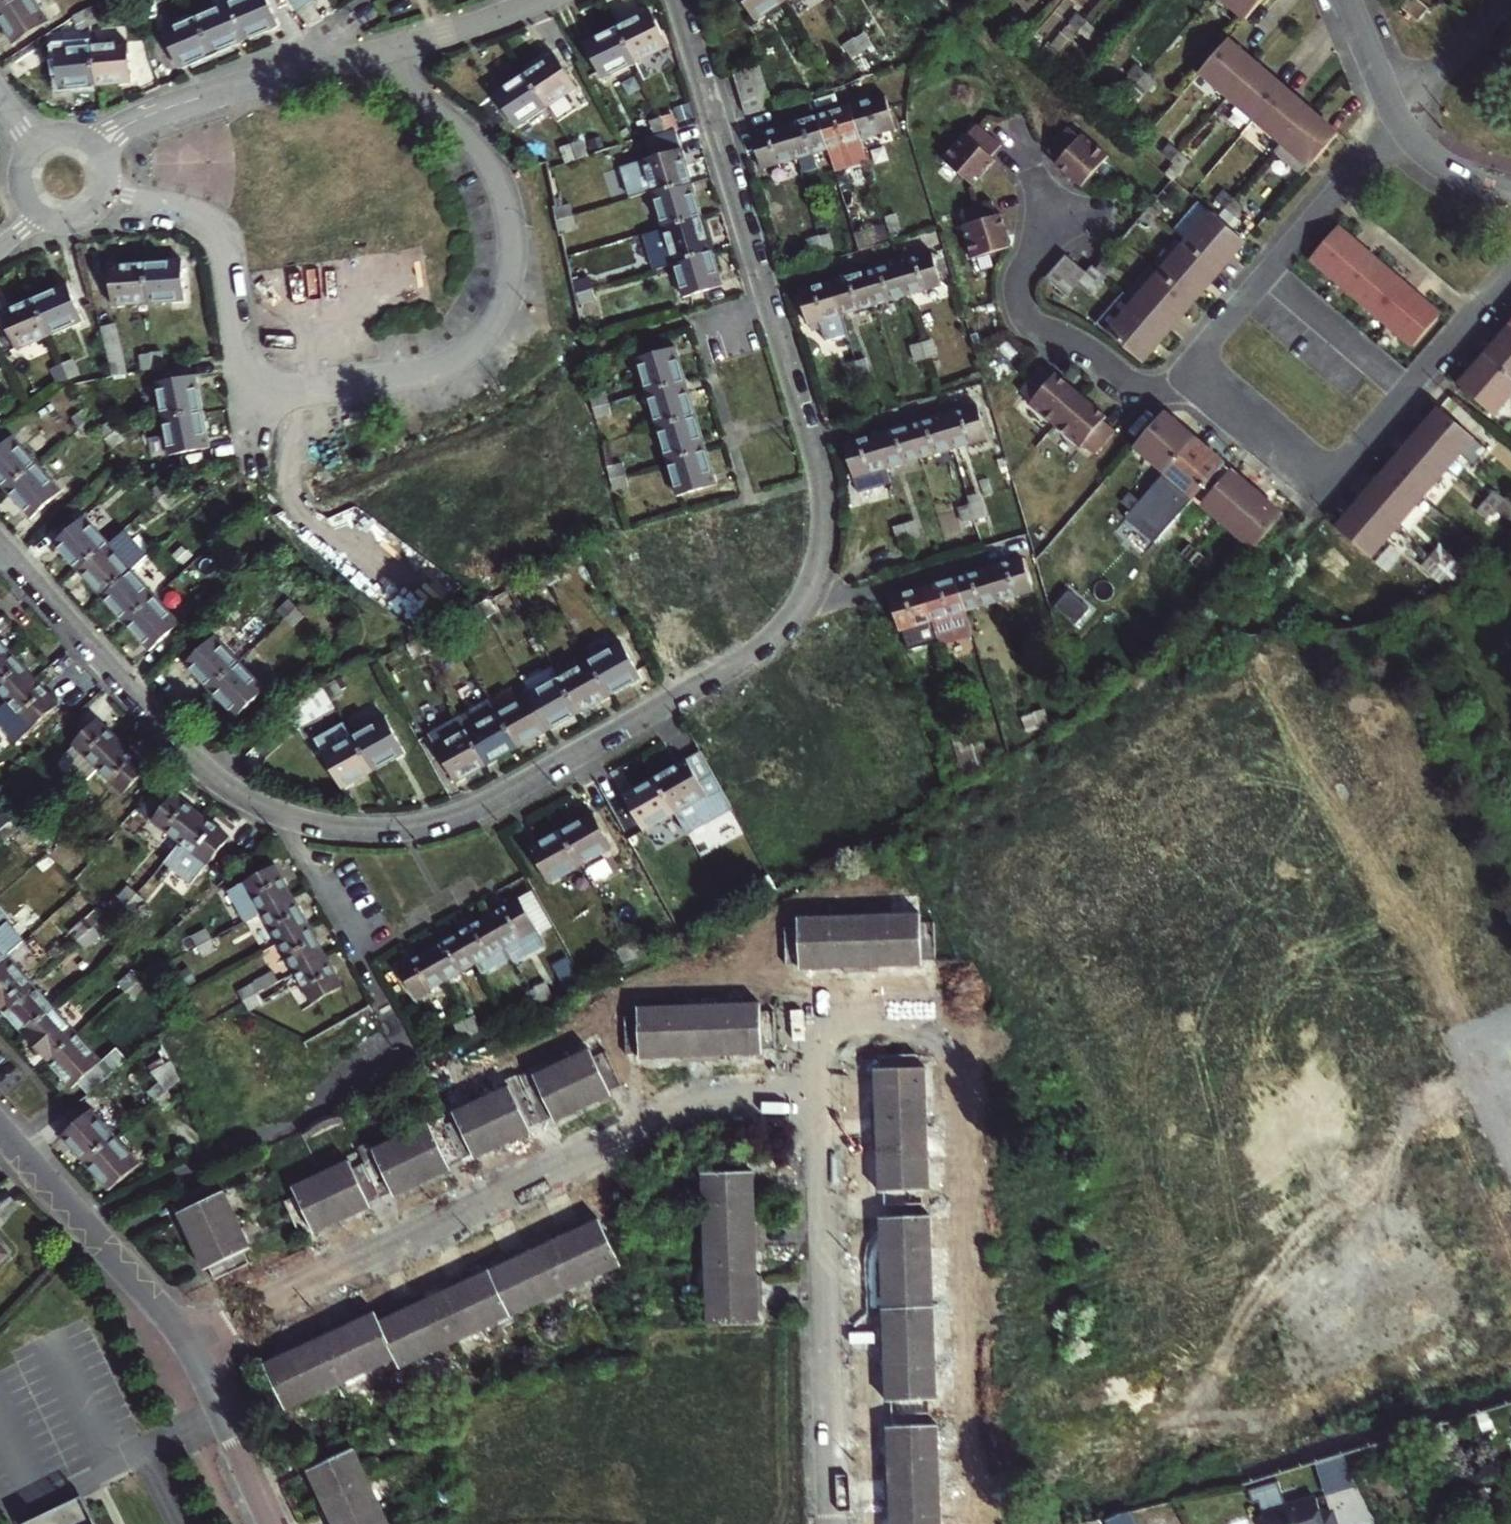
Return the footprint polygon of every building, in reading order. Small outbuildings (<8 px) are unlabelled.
[(33,0),(17,0),(0,11),(0,22),(9,35),(15,44),(22,39),(48,23),(33,0)] [(17,0),(0,0),(0,11),(17,0)] [(231,4),(243,32),(246,39),(270,29),(278,26),(275,18),(267,0),(240,0),(231,4)] [(752,15),(757,22),(765,17),(784,3),(786,2),(785,0),(742,0),(752,15)] [(1246,20),(1264,0),(1223,0),(1246,20)] [(1397,4),(1418,23),(1429,11),(1417,0),(1400,0),(1397,4)] [(231,4),(198,18),(214,53),(237,43),(246,39),(243,32),(231,4)] [(85,11),(92,26),(101,21),(94,6),(85,11)] [(92,26),(85,11),(74,16),(82,31),(92,26)] [(651,11),(618,28),(635,63),(660,51),(669,46),(665,39),(651,11)] [(1079,32),(1069,23),(1056,11),(1047,21),(1071,41),(1079,32)] [(1069,23),(1079,32),(1087,22),(1078,13),(1069,23)] [(166,31),(178,60),(181,67),(190,63),(214,53),(198,18),(166,31)] [(1087,22),(1079,32),(1089,40),(1098,30),(1087,22)] [(613,74),(635,63),(618,28),(586,44),(600,72),(603,79),(613,74)] [(855,39),(864,52),(873,46),(864,33),(855,39)] [(864,75),(874,68),(864,52),(855,39),(844,46),(864,75)] [(128,41),(94,44),(98,85),(124,82),(133,81),(132,72),(128,41)] [(1227,97),(1250,70),(1235,57),(1241,51),(1229,41),(1201,74),(1227,97)] [(98,85),(94,44),(59,48),(62,79),(63,88),(72,87),(98,85)] [(556,54),(525,74),(547,107),(569,92),(577,87),(573,80),(556,54)] [(733,70),(747,115),(775,107),(760,63),(733,70)] [(1139,83),(1147,73),(1137,65),(1129,75),(1139,83)] [(1266,83),(1250,70),(1227,97),(1255,121),(1284,88),(1271,77),(1266,83)] [(1147,73),(1139,83),(1148,91),(1156,81),(1147,73)] [(495,95),(512,121),(516,127),(524,122),(547,107),(525,74),(495,95)] [(1284,88),(1255,121),(1281,143),(1304,116),(1290,104),(1296,98),(1284,88)] [(886,96),(853,106),(863,139),(896,129),(886,96)] [(863,139),(853,106),(819,117),(829,150),(833,162),(866,152),(863,139)] [(662,118),(666,133),(677,130),(673,114),(662,118)] [(1304,116),(1281,143),(1310,168),(1339,135),(1326,124),(1321,131),(1304,116)] [(797,160),(829,150),(819,117),(787,126),(797,160)] [(656,136),(666,133),(662,118),(651,121),(656,136)] [(764,170),(797,160),(787,126),(754,136),(764,170)] [(644,159),(654,192),(655,195),(694,183),(677,130),(666,133),(656,136),(647,139),(652,157),(644,159)] [(1110,157),(1086,135),(1082,139),(1072,130),(1051,152),(1061,162),(1058,165),(1082,187),(1110,157)] [(963,144),(960,142),(941,171),(974,193),(992,165),(990,164),(999,150),(971,132),(963,144)] [(583,141),(572,145),(577,160),(588,157),(583,141)] [(1171,161),(1179,152),(1170,144),(1162,154),(1171,161)] [(562,148),(567,163),(577,160),(572,145),(562,148)] [(1179,152),(1171,161),(1181,170),(1189,160),(1179,152)] [(655,195),(665,229),(704,218),(694,183),(655,195)] [(1225,208),(1234,198),(1224,190),(1215,200),(1225,208)] [(1234,198),(1225,208),(1235,217),(1244,207),(1234,198)] [(1162,210),(1152,202),(1146,210),(1155,218),(1162,210)] [(972,259),(1009,248),(1000,216),(996,218),(992,204),(961,213),(965,227),(962,228),(972,259)] [(556,210),(560,220),(573,216),(570,206),(556,210)] [(1155,218),(1146,210),(1138,219),(1147,227),(1155,218)] [(1234,255),(1246,242),(1218,217),(1212,212),(1185,244),(1214,269),(1229,251),(1234,255)] [(897,215),(886,219),(890,232),(901,228),(897,215)] [(573,216),(560,220),(562,229),(576,225),(573,216)] [(704,218),(665,229),(675,261),(714,249),(704,218)] [(880,235),(890,232),(886,219),(876,222),(880,235)] [(1350,240),(1337,228),(1310,259),(1412,348),(1439,317),(1419,299),(1406,288),(1366,254),(1350,240)] [(820,238),(824,251),(834,248),(830,235),(820,238)] [(813,255),(824,251),(820,238),(809,242),(813,255)] [(1200,285),(1214,269),(1185,244),(1160,273),(1194,302),(1205,289),(1200,285)] [(714,249),(675,261),(676,265),(686,297),(725,285),(714,252),(714,249)] [(932,251),(899,261),(909,295),(942,285),(932,251)] [(1066,254),(1045,278),(1067,297),(1088,273),(1066,254)] [(1114,265),(1105,257),(1096,268),(1105,276),(1114,265)] [(183,260),(147,263),(149,303),(176,301),(186,301),(186,293),(183,260)] [(899,261),(866,272),(876,305),(909,295),(899,261)] [(110,266),(112,298),(113,306),(123,305),(149,303),(147,263),(110,266)] [(1097,285),(1105,276),(1096,268),(1088,277),(1097,285)] [(876,305),(866,272),(833,282),(843,315),(876,305)] [(1164,327),(1179,310),(1183,314),(1194,302),(1160,273),(1135,301),(1164,327)] [(576,281),(579,292),(593,288),(590,277),(576,281)] [(843,315),(833,282),(800,292),(810,325),(812,324),(821,322),(823,328),(826,341),(848,334),(843,315)] [(35,299),(51,335),(74,325),(83,321),(79,313),(67,285),(35,299)] [(593,288),(579,292),(583,303),(596,299),(593,288)] [(2,314),(14,342),(18,350),(27,346),(51,335),(35,299),(2,314)] [(1149,344),(1164,327),(1135,301),(1109,331),(1143,361),(1154,348),(1149,344)] [(821,322),(812,324),(813,331),(823,328),(821,322)] [(116,374),(131,371),(122,324),(107,327),(116,374)] [(1510,327),(1499,340),(1505,345),(1491,361),(1510,379),(1510,328),(1510,327)] [(934,338),(923,341),(928,357),(939,354),(934,338)] [(917,360),(928,357),(923,341),(912,344),(917,360)] [(648,393),(655,391),(686,382),(676,348),(645,357),(638,359),(641,369),(648,393)] [(162,351),(152,353),(154,369),(165,367),(162,351)] [(154,369),(152,353),(141,356),(144,371),(154,369)] [(866,358),(856,361),(861,377),(871,374),(866,358)] [(63,364),(69,378),(80,374),(73,359),(63,364)] [(861,377),(856,361),(846,364),(851,380),(861,377)] [(1510,396),(1510,379),(1491,361),(1477,378),(1471,373),(1459,388),(1493,417),(1510,396)] [(164,420),(203,413),(194,362),(165,367),(154,369),(144,371),(146,385),(157,382),(159,393),(164,420)] [(55,368),(61,382),(69,378),(63,364),(55,368)] [(1030,406),(1080,449),(1082,446),(1094,456),(1115,430),(1104,421),(1107,418),(1089,403),(1067,384),(1056,375),(1053,378),(1041,368),(1020,393),(1032,403),(1030,406)] [(659,428),(666,426),(696,417),(686,382),(655,391),(648,393),(651,402),(659,428)] [(592,397),(594,408),(609,405),(606,393),(592,397)] [(597,417),(611,413),(609,405),(594,408),(597,417)] [(978,406),(945,416),(955,449),(988,439),(978,406)] [(95,418),(89,408),(75,417),(82,427),(95,418)] [(1419,445),(1447,470),(1460,456),(1471,465),(1485,449),(1440,410),(1427,424),(1433,429),(1419,445)] [(1163,412),(1134,447),(1164,473),(1189,444),(1172,430),(1177,425),(1163,412)] [(203,413),(164,420),(168,445),(170,456),(178,454),(210,449),(203,413)] [(945,416),(912,426),(922,459),(955,449),(945,416)] [(668,461),(706,450),(696,417),(666,426),(659,428),(661,438),(668,461)] [(95,418),(82,427),(88,436),(101,427),(95,418)] [(101,427),(108,438),(120,430),(113,419),(101,427)] [(889,469),(922,459),(912,426),(879,436),(889,469)] [(120,430),(108,438),(115,448),(127,440),(120,430)] [(8,442),(0,433),(0,450),(8,442)] [(855,479),(889,469),(879,436),(845,446),(855,479)] [(37,465),(13,438),(8,442),(0,450),(0,482),(7,491),(37,465)] [(1189,444),(1164,473),(1193,498),(1223,464),(1211,454),(1206,459),(1189,444)] [(1387,470),(1421,499),(1447,470),(1419,445),(1405,461),(1399,456),(1387,470)] [(678,495),(685,493),(716,484),(706,450),(668,461),(669,464),(676,486),(678,495)] [(1236,476),(1223,464),(1193,498),(1222,523),(1247,495),(1232,481),(1236,476)] [(33,519),(39,513),(62,492),(37,465),(7,491),(25,510),(33,519)] [(609,468),(612,480),(627,476),(624,465),(609,468)] [(1395,529),(1421,499),(1387,470),(1376,482),(1382,487),(1367,504),(1395,529)] [(614,490),(629,486),(627,476),(612,480),(614,490)] [(160,500),(171,490),(163,482),(153,492),(160,500)] [(1499,486),(1485,502),(1494,510),(1505,497),(1508,494),(1499,486)] [(171,490),(160,500),(168,509),(179,499),(171,490)] [(969,496),(972,503),(982,500),(979,493),(969,496)] [(1129,493),(1121,502),(1131,510),(1139,501),(1129,493)] [(1247,495),(1222,523),(1254,550),(1283,516),(1270,505),(1265,510),(1247,495)] [(1505,497),(1494,510),(1510,525),(1510,502),(1505,497)] [(986,516),(982,500),(972,503),(976,519),(985,516),(986,516)] [(1139,501),(1131,510),(1141,518),(1148,509),(1139,501)] [(1486,519),(1494,510),(1485,502),(1477,511),(1486,519)] [(976,519),(972,503),(961,506),(965,522),(976,519)] [(1369,558),(1395,529),(1367,504),(1353,519),(1348,514),(1335,529),(1369,558)] [(108,513),(99,522),(112,537),(122,528),(108,513)] [(987,522),(985,516),(976,519),(978,525),(987,522)] [(86,566),(109,545),(85,518),(61,539),(56,544),(62,551),(78,569),(80,571),(86,566)] [(916,521),(905,524),(910,539),(920,536),(916,521)] [(219,541),(230,531),(223,523),(212,533),(219,541)] [(900,543),(910,539),(905,524),(895,527),(900,543)] [(230,531),(219,541),(227,549),(237,539),(230,531)] [(1189,543),(1181,553),(1190,560),(1198,551),(1189,543)] [(109,545),(86,566),(80,571),(87,578),(104,597),(133,571),(109,545)] [(434,546),(421,554),(435,578),(448,570),(434,546)] [(1438,548),(1430,558),(1439,565),(1447,556),(1438,548)] [(1198,551),(1190,560),(1199,569),(1208,560),(1198,551)] [(421,554),(408,561),(421,585),(435,578),(421,554)] [(1024,558),(991,568),(1001,601),(1034,591),(1024,558)] [(1430,575),(1439,565),(1430,558),(1422,567),(1430,575)] [(408,561),(394,569),(408,593),(421,585),(408,561)] [(549,565),(539,571),(546,584),(557,578),(549,565)] [(968,611),(1001,601),(991,568),(958,578),(968,611)] [(408,593),(394,569),(381,577),(395,601),(408,593)] [(133,571),(104,597),(121,616),(127,623),(133,618),(156,597),(133,571)] [(536,590),(546,584),(539,571),(529,576),(536,590)] [(381,577),(368,584),(382,608),(395,601),(381,577)] [(606,583),(612,594),(626,588),(619,577),(606,583)] [(935,621),(968,611),(958,578),(925,588),(935,621)] [(617,603),(631,596),(626,588),(612,594),(617,603)] [(935,621),(925,588),(891,598),(901,631),(904,631),(910,649),(938,641),(932,622),(935,621)] [(1081,622),(1094,606),(1071,588),(1058,604),(1081,622)] [(156,597),(133,618),(127,623),(129,625),(144,641),(151,649),(157,644),(180,623),(156,597)] [(479,604),(487,618),(497,612),(490,598),(479,604)] [(277,609),(286,619),(296,608),(288,599),(277,609)] [(487,618),(479,604),(469,610),(477,623),(487,618)] [(305,617),(296,608),(286,619),(294,627),(305,617)] [(426,634),(417,639),(425,652),(434,647),(426,634)] [(13,651),(0,637),(0,663),(13,651)] [(187,665),(193,671),(212,691),(241,662),(216,637),(192,660),(187,665)] [(417,639),(406,645),(414,658),(425,652),(417,639)] [(623,643),(590,661),(605,689),(609,695),(612,693),(632,682),(642,677),(638,670),(623,643)] [(0,663),(0,691),(10,701),(36,677),(13,651),(0,663)] [(590,661),(559,678),(579,712),(602,699),(609,695),(605,689),(590,661)] [(241,662),(212,691),(230,709),(237,717),(243,712),(266,689),(241,662)] [(10,701),(1,709),(0,710),(0,721),(19,742),(34,728),(60,704),(36,677),(10,701)] [(559,678),(530,695),(545,722),(549,729),(557,724),(579,712),(559,678)] [(336,680),(326,686),(334,700),(344,695),(336,680)] [(324,705),(334,700),(326,686),(316,691),(324,705)] [(518,746),(540,734),(549,729),(545,722),(530,695),(499,712),(518,746)] [(499,712),(491,698),(469,710),(477,725),(468,730),(487,764),(517,746),(518,746),(499,712)] [(968,733),(960,705),(946,710),(954,738),(959,737),(963,751),(958,752),(965,775),(979,771),(972,748),(968,733)] [(1044,708),(1034,711),(1038,726),(1049,723),(1044,708)] [(1029,729),(1038,726),(1034,711),(1025,714),(1029,729)] [(455,781),(485,765),(487,764),(468,730),(460,715),(428,733),(455,781)] [(385,717),(353,735),(373,770),(396,757),(405,752),(401,745),(385,717)] [(100,767),(124,743),(99,718),(72,745),(73,746),(64,755),(89,779),(100,767)] [(313,740),(321,753),(337,781),(341,788),(350,783),(373,770),(353,735),(346,721),(313,740)] [(978,730),(968,733),(972,748),(983,745),(978,730)] [(1002,735),(989,739),(995,758),(1007,754),(1002,735)] [(124,743),(100,767),(126,793),(149,769),(124,743)] [(702,753),(657,779),(676,813),(687,833),(732,807),(702,753)] [(21,767),(12,775),(23,786),(31,778),(21,767)] [(676,813),(657,779),(625,797),(640,825),(644,831),(653,826),(676,813)] [(884,783),(889,794),(898,790),(893,779),(884,783)] [(905,804),(898,790),(889,794),(896,808),(905,804)] [(203,815),(176,792),(153,819),(180,842),(203,815)] [(10,821),(3,813),(0,816),(0,830),(10,821)] [(231,838),(203,815),(180,842),(208,865),(231,838)] [(593,815),(563,832),(582,866),(604,854),(613,849),(609,842),(593,815)] [(35,817),(25,828),(33,837),(44,825),(35,817)] [(0,830),(0,833),(6,840),(17,830),(10,821),(0,830)] [(51,833),(44,825),(33,837),(50,855),(58,847),(47,836),(51,833)] [(532,850),(547,877),(551,884),(561,878),(582,866),(563,832),(532,850)] [(834,853),(827,841),(817,846),(823,860),(834,854),(834,853)] [(823,860),(817,846),(806,853),(813,866),(823,860)] [(246,882),(262,911),(293,895),(277,865),(246,882)] [(57,870),(49,877),(59,889),(66,882),(57,870)] [(126,905),(137,893),(129,886),(125,890),(113,880),(99,896),(93,891),(90,895),(116,917),(126,905)] [(137,893),(126,905),(135,913),(146,900),(137,893)] [(262,911),(279,942),(310,925),(293,895),(262,911)] [(732,911),(724,897),(714,902),(722,916),(732,911)] [(521,899),(490,917),(507,947),(514,956),(517,961),(546,944),(521,899)] [(249,903),(233,912),(239,922),(255,913),(249,903)] [(936,967),(935,914),(888,915),(890,968),(936,967)] [(890,968),(888,915),(859,916),(860,968),(890,968)] [(860,968),(859,916),(830,917),(831,969),(860,968)] [(507,947),(490,917),(459,934),(476,965),(482,975),(514,956),(507,947)] [(831,969),(830,917),(788,918),(790,970),(831,969)] [(90,929),(78,940),(86,948),(108,928),(101,920),(90,929)] [(78,940),(90,929),(84,922),(71,932),(78,940)] [(310,925),(279,942),(296,971),(326,955),(310,925)] [(199,946),(212,939),(207,930),(194,937),(199,946)] [(459,934),(429,951),(446,981),(476,965),(459,934)] [(212,939),(199,946),(205,956),(218,949),(212,939)] [(636,940),(627,945),(634,958),(643,953),(636,940)] [(9,954),(0,944),(0,962),(9,954)] [(626,962),(634,958),(627,945),(619,950),(626,962)] [(416,999),(446,981),(429,951),(399,968),(416,999)] [(32,981),(9,954),(0,962),(0,1006),(2,1008),(8,1003),(32,981)] [(326,955),(296,971),(313,1004),(344,987),(326,955)] [(120,983),(127,992),(139,981),(131,973),(120,983)] [(272,973),(263,978),(267,987),(276,982),(272,973)] [(239,991),(244,1000),(259,992),(267,987),(263,978),(239,991)] [(56,1007),(32,981),(8,1003),(2,1008),(8,1015),(25,1034),(56,1007)] [(146,990),(139,981),(127,992),(134,1000),(146,990)] [(546,982),(535,987),(543,1002),(554,997),(546,982)] [(543,1002),(535,987),(525,992),(532,1007),(543,1002)] [(244,1000),(250,1011),(265,1003),(259,992),(244,1000)] [(776,1052),(774,1001),(728,1003),(730,1053),(776,1052)] [(730,1053),(728,1003),(699,1004),(701,1055),(730,1053)] [(356,1012),(370,1037),(384,1030),(370,1004),(356,1012)] [(701,1055),(699,1004),(671,1005),(672,1056),(701,1055)] [(672,1056),(671,1005),(626,1006),(627,1057),(672,1056)] [(56,1007),(25,1034),(42,1054),(49,1062),(55,1056),(80,1034),(56,1007)] [(224,1011),(214,1016),(221,1030),(231,1025),(224,1011)] [(221,1030),(214,1016),(204,1022),(212,1035),(221,1030)] [(476,1016),(465,1021),(471,1035),(482,1030),(476,1016)] [(471,1035),(465,1021),(456,1025),(463,1039),(471,1035)] [(80,1034),(55,1056),(49,1062),(66,1081),(74,1090),(80,1084),(104,1062),(80,1034)] [(589,1043),(592,1048),(595,1056),(607,1051),(601,1037),(589,1043)] [(624,1089),(607,1051),(595,1056),(592,1048),(564,1062),(584,1108),(624,1089)] [(928,1098),(926,1054),(881,1056),(881,1070),(874,1070),(876,1100),(928,1098)] [(113,1072),(104,1062),(80,1084),(88,1094),(113,1072)] [(584,1108),(564,1062),(522,1080),(543,1126),(584,1108)] [(178,1063),(159,1068),(165,1086),(183,1081),(178,1063)] [(543,1126),(522,1080),(483,1099),(504,1144),(543,1126)] [(160,1082),(149,1092),(156,1101),(168,1090),(160,1082)] [(168,1090),(156,1101),(164,1110),(176,1099),(168,1090)] [(876,1131),(928,1129),(928,1098),(876,1100),(876,1131)] [(504,1144),(483,1099),(443,1117),(464,1163),(504,1144)] [(86,1163),(117,1135),(93,1108),(69,1130),(62,1136),(68,1142),(86,1163)] [(464,1163),(443,1117),(401,1136),(422,1182),(464,1163)] [(876,1160),(929,1158),(928,1129),(876,1131),(876,1160)] [(141,1162),(117,1135),(86,1163),(104,1182),(111,1190),(117,1184),(141,1162)] [(422,1182),(401,1136),(361,1154),(382,1200),(422,1182)] [(382,1200),(361,1154),(322,1172),(343,1218),(382,1200)] [(931,1203),(929,1158),(876,1160),(878,1203),(931,1203)] [(754,1159),(703,1160),(704,1203),(755,1201),(754,1159)] [(343,1218),(322,1172),(282,1191),(302,1236),(343,1218)] [(213,1180),(178,1197),(183,1208),(178,1210),(191,1238),(237,1217),(224,1189),(218,1192),(213,1180)] [(705,1233),(756,1231),(755,1201),(704,1203),(705,1233)] [(957,1214),(956,1202),(931,1203),(923,1203),(923,1215),(932,1215),(957,1214)] [(923,1203),(878,1203),(880,1248),(935,1245),(932,1215),(923,1215),(923,1203)] [(987,1224),(986,1212),(973,1213),(973,1225),(987,1224)] [(597,1214),(570,1226),(594,1278),(622,1265),(597,1214)] [(244,1251),(251,1248),(237,1217),(191,1238),(205,1268),(210,1266),(215,1278),(249,1262),(244,1251)] [(594,1278),(570,1226),(543,1239),(567,1291),(594,1278)] [(706,1263),(757,1262),(756,1231),(705,1233),(706,1263)] [(567,1291),(543,1239),(515,1252),(539,1303),(567,1291)] [(11,1256),(0,1244),(0,1265),(11,1256)] [(880,1281),(936,1279),(935,1245),(880,1248),(880,1281)] [(539,1303),(515,1252),(488,1265),(513,1316),(539,1303)] [(763,1291),(762,1261),(706,1263),(707,1293),(763,1291)] [(513,1316),(488,1265),(460,1278),(484,1329),(513,1316)] [(484,1329),(460,1278),(432,1291),(456,1341),(484,1329)] [(881,1308),(937,1306),(936,1279),(880,1281),(881,1308)] [(656,1295),(670,1294),(670,1284),(656,1285),(656,1295)] [(611,1290),(602,1294),(606,1303),(607,1305),(616,1300),(611,1290)] [(456,1341),(432,1291),(406,1303),(429,1353),(456,1341)] [(707,1293),(708,1323),(718,1323),(764,1321),(763,1291),(707,1293)] [(402,1365),(429,1353),(406,1303),(378,1316),(402,1365)] [(590,1316),(608,1308),(607,1305),(606,1303),(587,1311),(590,1316)] [(882,1340),(938,1338),(937,1306),(881,1308),(882,1340)] [(378,1316),(374,1307),(347,1319),(370,1370),(398,1358),(378,1316)] [(370,1370),(347,1319),(320,1333),(342,1383),(370,1370)] [(342,1383),(320,1333),(292,1345),(314,1396),(342,1383)] [(883,1369),(939,1368),(938,1338),(882,1340),(883,1369)] [(314,1396),(292,1345),(263,1358),(287,1409),(314,1396)] [(885,1412),(940,1410),(939,1368),(883,1369),(885,1412)] [(387,1406),(375,1412),(380,1421),(392,1416),(387,1406)] [(887,1457),(942,1455),(940,1410),(885,1412),(887,1457)] [(1468,1418),(1432,1429),(1435,1437),(1471,1428),(1468,1418)] [(314,1452),(332,1443),(328,1435),(310,1443),(314,1452)] [(321,1495),(366,1474),(350,1436),(303,1457),(321,1495)] [(888,1488),(943,1486),(942,1455),(887,1457),(888,1488)] [(1320,1460),(1326,1505),(1348,1502),(1349,1513),(1360,1512),(1352,1456),(1320,1460)] [(334,1523),(380,1502),(366,1474),(321,1495),(334,1523)] [(944,1515),(943,1486),(888,1488),(889,1517),(891,1517),(944,1515)] [(1482,1489),(1470,1496),(1481,1516),(1493,1509),(1482,1489)] [(1481,1516),(1470,1496),(1464,1499),(1475,1519),(1481,1516)] [(1318,1497),(1264,1513),(1267,1523),(1336,1523),(1333,1512),(1323,1515),(1318,1497)] [(380,1502),(334,1523),(390,1523),(380,1502)] [(39,1523),(93,1523),(83,1503),(39,1523)] [(1135,1522),(1129,1510),(1100,1517),(1104,1523),(1136,1523),(1135,1522)] [(891,1517),(892,1523),(955,1523),(955,1515),(944,1515),(891,1517)]
